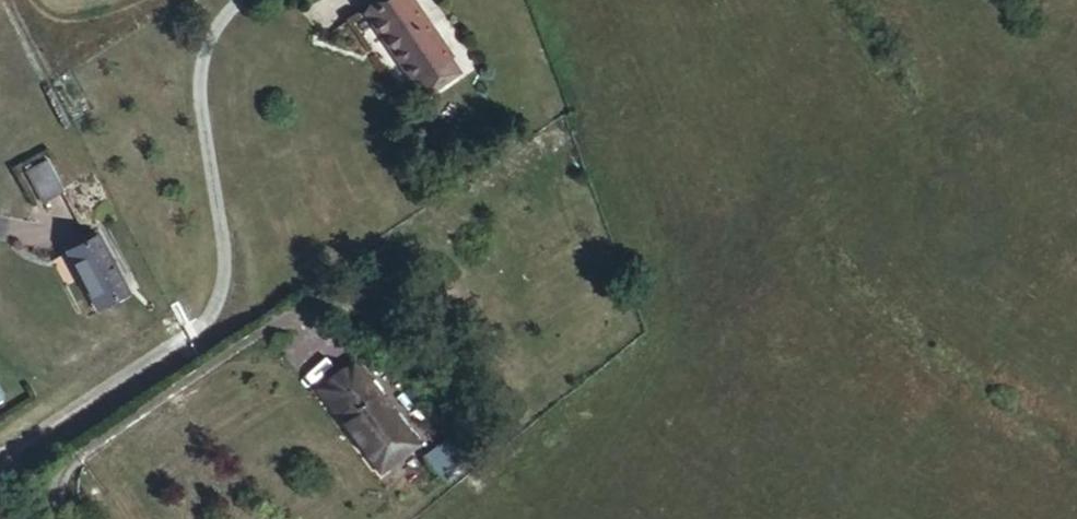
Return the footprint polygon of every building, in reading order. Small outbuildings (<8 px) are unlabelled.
[(369,7),(403,58),(401,59),(413,77),(415,76),(425,90),(458,68),(448,53),(449,52),(414,0),(380,0),(369,7)] [(46,157),(23,168),(40,201),(63,189),(46,157)] [(87,214),(32,241),(47,270),(66,262),(84,298),(119,282),(87,214)] [(424,437),(362,355),(323,385),(386,464),(424,437)] [(454,441),(432,448),(441,477),(463,470),(454,441)]
